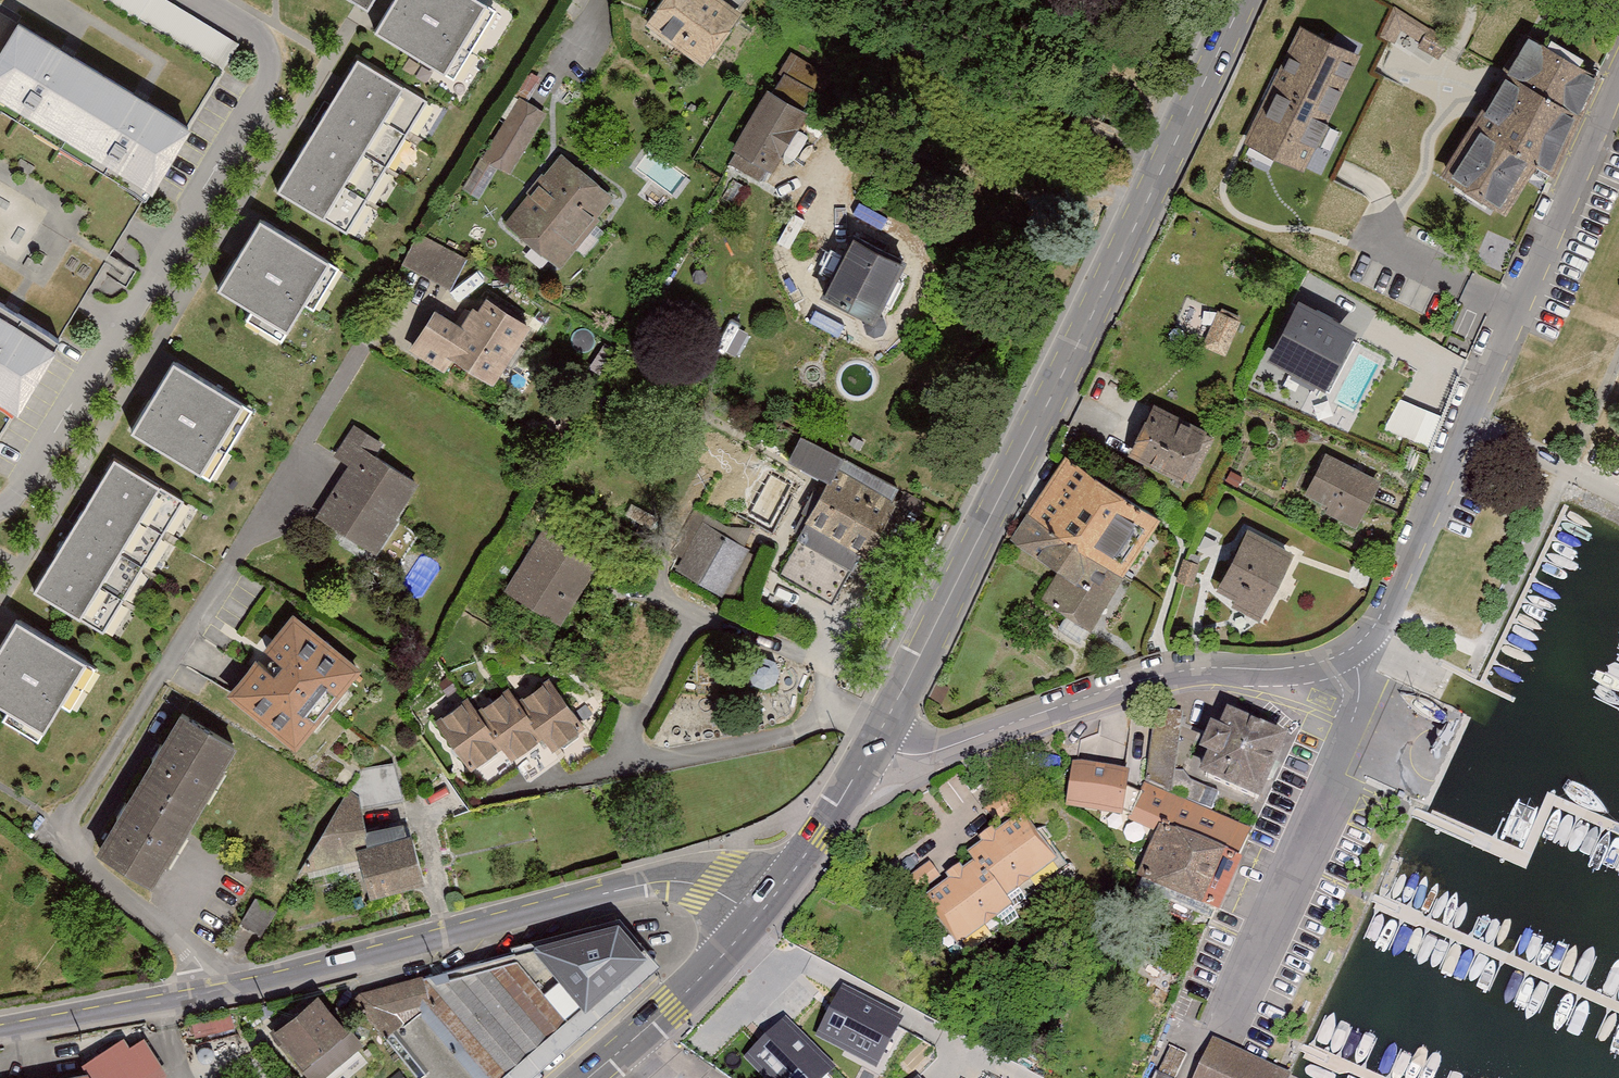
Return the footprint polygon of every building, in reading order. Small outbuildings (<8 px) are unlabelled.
[(222,56),(236,29),(178,0),(110,0),(222,56)] [(375,0),(356,0),(369,9),(375,0)] [(485,0),(399,0),(381,27),(449,70),(491,4),(485,0)] [(651,26),(705,65),(751,3),(747,0),(670,0),(651,26)] [(1259,115),(1345,157),(1423,0),(1316,0),(1259,115)] [(23,19),(0,58),(0,86),(159,179),(194,119),(23,19)] [(1557,170),(1612,78),(1535,32),(1448,175),(1511,214),(1542,162),(1557,170)] [(790,52),(775,85),(817,104),(832,71),(790,52)] [(430,101),(362,59),(282,187),(350,229),(430,101)] [(770,91),(738,149),(775,170),(808,112),(770,91)] [(547,116),(522,101),(488,158),(513,173),(547,116)] [(618,196),(564,155),(512,223),(565,264),(618,196)] [(335,258),(267,216),(225,283),(293,325),(335,258)] [(415,232),(403,264),(454,283),(466,252),(415,232)] [(914,257),(860,233),(832,293),(886,318),(914,257)] [(498,382),(535,324),(492,297),(483,311),(478,307),(466,326),(439,309),(414,349),(448,370),(457,356),(498,382)] [(1360,331),(1303,301),(1274,357),(1331,387),(1360,331)] [(0,303),(0,387),(23,400),(60,339),(0,303)] [(1224,353),(1240,318),(1218,309),(1203,343),(1224,353)] [(249,400),(180,358),(139,426),(208,468),(249,400)] [(1386,426),(1414,437),(1425,407),(1398,396),(1386,426)] [(1217,437),(1159,407),(1134,454),(1193,484),(1217,437)] [(322,518),(379,552),(422,481),(380,456),(387,445),(356,427),(338,457),(353,466),(322,518)] [(905,490),(808,439),(797,460),(835,480),(784,576),(842,607),(905,490)] [(188,498),(119,456),(40,586),(108,627),(188,498)] [(1381,485),(1330,458),(1311,495),(1362,521),(1381,485)] [(1038,512),(1132,569),(1163,520),(1068,462),(1038,512)] [(1132,569),(1038,512),(1020,541),(1068,570),(1051,598),(1073,611),(1063,628),(1088,643),(1132,569)] [(754,552),(706,527),(682,571),(730,597),(754,552)] [(601,561),(547,529),(511,589),(565,620),(601,561)] [(1296,556),(1254,533),(1222,590),(1242,601),(1238,607),(1261,619),(1296,556)] [(364,669),(297,614),(234,691),(300,745),(364,669)] [(90,656),(22,615),(0,651),(0,694),(49,723),(90,656)] [(553,677),(523,699),(549,734),(558,747),(588,724),(553,677)] [(523,699),(514,688),(483,711),(508,744),(518,757),(549,734),(523,699)] [(472,697),(440,721),(475,768),(508,744),(483,711),(472,697)] [(241,741),(187,708),(104,845),(159,877),(241,741)] [(1199,779),(1258,805),(1284,746),(1226,720),(1199,779)] [(1125,815),(1132,771),(1073,761),(1066,805),(1125,815)] [(363,801),(400,796),(397,763),(359,768),(363,801)] [(365,846),(370,845),(368,834),(358,788),(316,856),(365,846)] [(1254,831),(1150,788),(1136,819),(1165,831),(1142,884),(1218,916),(1254,831)] [(979,866),(930,901),(962,947),(1017,909),(1012,901),(1062,866),(1028,817),(972,856),(979,866)] [(365,846),(376,895),(426,884),(415,835),(412,835),(410,825),(368,834),(370,845),(365,846)] [(625,924),(367,995),(357,1004),(421,1077),(447,1077),(402,1026),(419,1012),(476,1077),(502,1077),(650,952),(625,924)] [(817,1038),(879,1070),(906,1020),(844,987),(817,1038)] [(279,1031),(317,1077),(324,1077),(364,1046),(322,996),(279,1031)] [(765,1077),(828,1077),(837,1069),(788,1020),(747,1060),(765,1077)] [(167,1070),(138,1031),(88,1066),(28,1077),(155,1077),(167,1070)] [(1217,1044),(1200,1077),(1287,1077),(1217,1044)]
